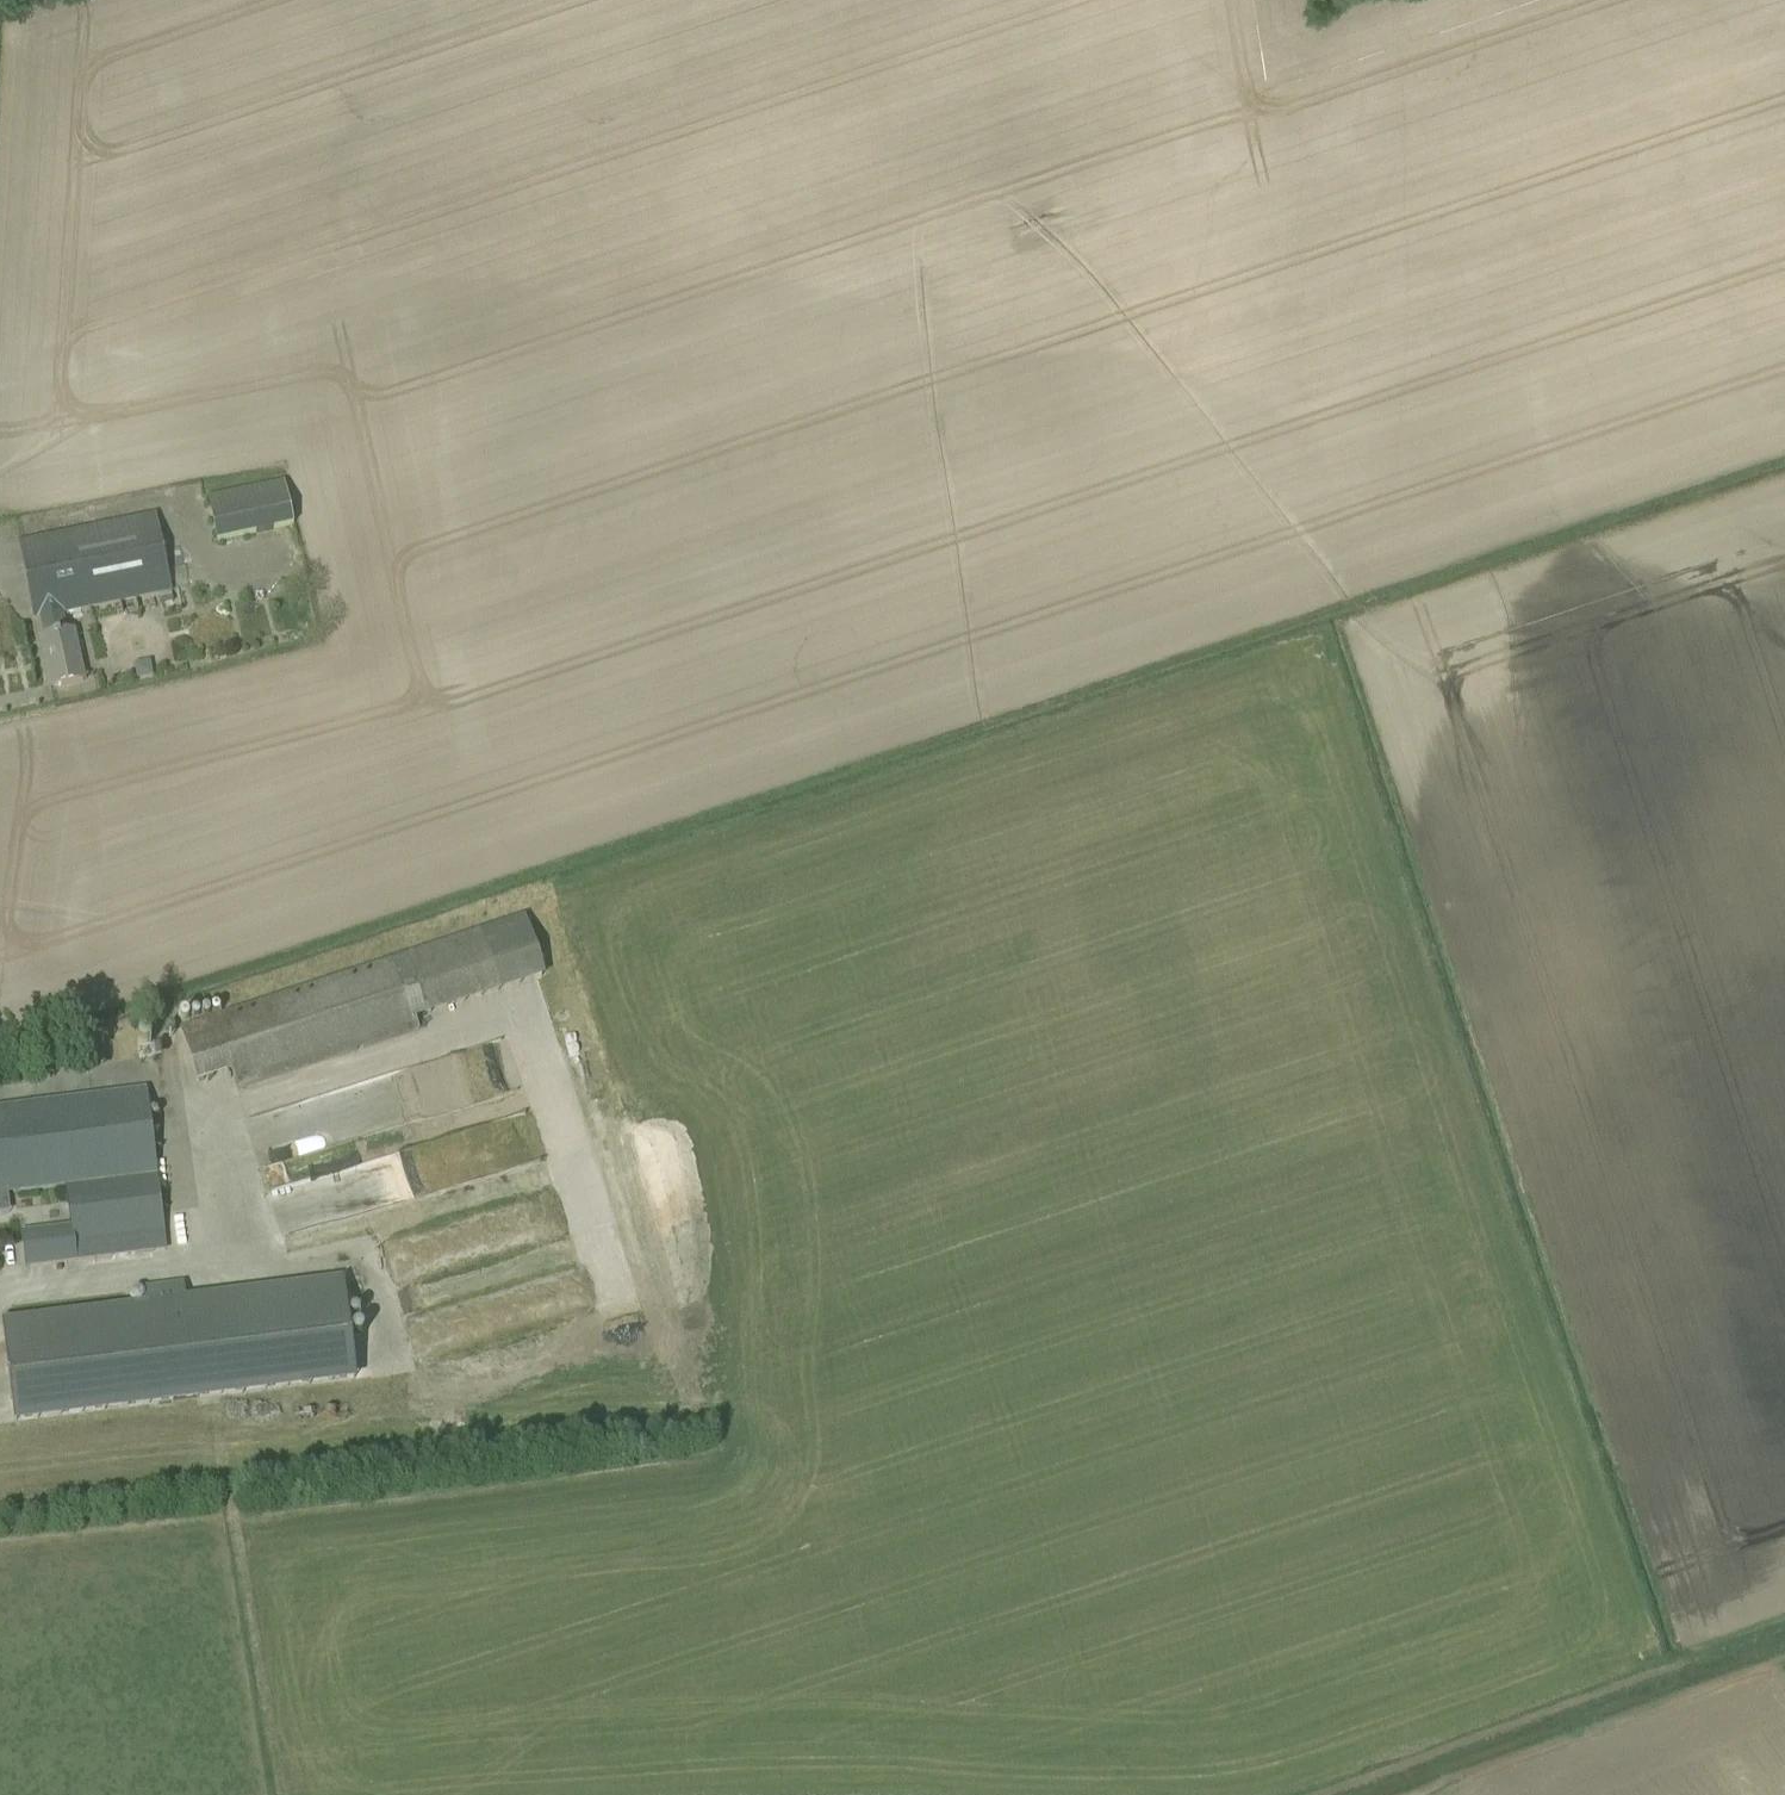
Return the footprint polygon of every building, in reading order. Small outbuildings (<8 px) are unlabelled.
[(198,497),(209,542),(286,524),(276,479),(198,497)] [(40,640),(50,688),(83,681),(73,633),(67,634),(62,613),(170,590),(154,514),(19,543),(35,620),(39,619),(44,639),(40,640)] [(230,1073),(212,1019),(179,1029),(197,1084),(230,1073)] [(65,1186),(69,1228),(40,1231),(44,1266),(165,1250),(144,1089),(0,1108),(0,1194),(65,1186)] [(296,1151),(280,1107),(244,1121),(259,1164),(296,1151)] [(268,1186),(281,1232),(479,1180),(467,1133),(268,1186)] [(147,1307),(186,1302),(184,1284),(144,1288),(147,1307)] [(208,1337),(211,1359),(234,1356),(231,1334),(208,1337)]
